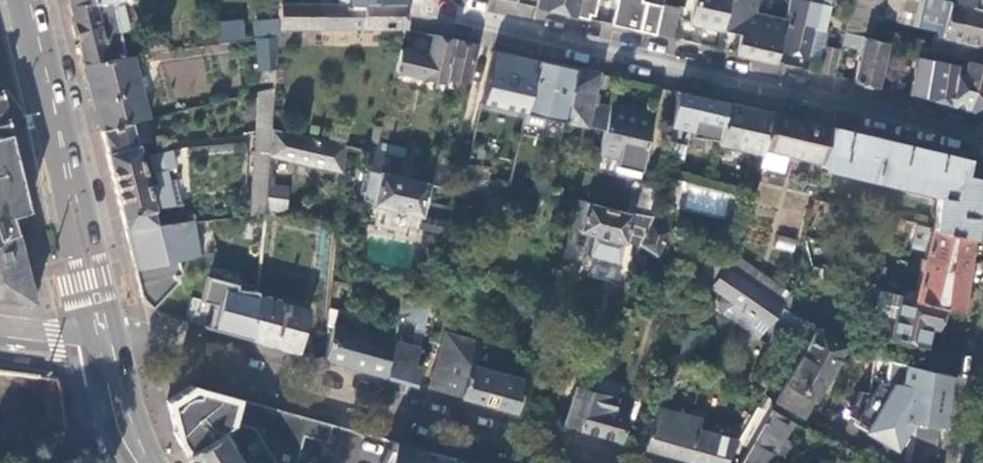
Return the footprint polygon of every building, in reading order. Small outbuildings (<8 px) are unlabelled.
[(534,8),(545,10),(574,17),(577,0),(536,0),(534,8)] [(574,17),(587,20),(588,15),(593,16),(597,0),(577,0),(574,17)] [(611,25),(637,31),(644,2),(640,1),(640,0),(617,0),(611,25)] [(726,0),(693,0),(688,22),(719,29),(726,0)] [(774,63),(776,51),(782,24),(749,15),(753,0),(726,0),(719,29),(739,34),(734,54),(753,58),(774,63)] [(782,24),(776,51),(804,58),(811,29),(822,32),(829,0),(787,0),(782,24)] [(842,33),(856,36),(868,39),(876,7),(898,12),(895,22),(932,31),(940,0),(850,0),(842,33)] [(950,1),(982,8),(982,0),(951,0),(950,1)] [(74,30),(82,64),(122,55),(109,1),(68,5),(74,30)] [(950,1),(950,2),(949,4),(943,3),(942,8),(948,9),(942,38),(982,47),(982,8),(950,1)] [(637,31),(653,35),(660,5),(644,2),(637,31)] [(404,30),(404,3),(362,3),(362,5),(278,4),(278,29),(404,30)] [(662,37),(670,39),(677,9),(660,5),(653,35),(662,37)] [(220,42),(246,39),(243,18),(217,22),(220,42)] [(272,70),(276,35),(254,38),(259,85),(273,84),(274,71),(272,70)] [(440,38),(431,36),(426,55),(397,49),(393,71),(443,83),(444,77),(452,41),(440,38)] [(864,83),(874,86),(880,59),(884,42),(868,39),(856,36),(854,42),(852,41),(847,58),(857,60),(852,81),(864,83)] [(465,43),(452,41),(444,77),(466,81),(474,46),(465,43)] [(816,72),(833,76),(838,51),(821,47),(816,72)] [(511,54),(497,51),(492,74),(502,76),(500,84),(509,86),(508,93),(512,99),(526,102),(532,75),(536,60),(511,54)] [(98,130),(99,130),(130,122),(146,117),(131,53),(122,55),(82,64),(89,93),(98,130)] [(916,56),(909,94),(919,97),(969,108),(982,98),(982,63),(964,59),(963,66),(916,56)] [(874,86),(903,93),(909,66),(880,59),(874,86)] [(553,64),(536,60),(532,75),(550,78),(553,64)] [(559,65),(553,64),(550,78),(532,75),(526,102),(524,111),(541,115),(541,117),(562,122),(575,69),(559,65)] [(586,71),(575,69),(562,122),(583,127),(590,101),(596,74),(586,71)] [(268,157),(269,132),(273,89),(258,92),(247,218),(264,216),(264,210),(266,177),(268,157)] [(699,97),(677,92),(668,126),(670,127),(668,134),(678,137),(680,129),(689,131),(688,136),(717,143),(727,104),(699,97)] [(8,131),(3,108),(0,95),(0,133),(8,131)] [(602,131),(608,105),(590,101),(583,127),(602,131)] [(750,109),(727,104),(717,143),(717,144),(762,154),(763,149),(772,114),(750,109)] [(652,115),(608,105),(602,131),(596,155),(617,159),(615,171),(638,176),(652,115)] [(793,119),(772,114),(763,149),(786,155),(822,163),(830,127),(803,121),(802,126),(792,124),(793,119)] [(122,218),(124,229),(154,226),(150,210),(170,207),(165,183),(153,185),(152,179),(143,181),(130,122),(99,130),(106,156),(120,217),(122,218)] [(887,140),(830,127),(822,163),(821,167),(937,195),(932,227),(969,237),(973,208),(977,179),(960,175),(963,158),(887,140)] [(8,131),(0,133),(0,237),(15,231),(10,213),(27,208),(24,194),(14,153),(8,131)] [(268,157),(342,173),(343,148),(269,132),(268,157)] [(786,155),(763,149),(762,154),(759,166),(782,172),(786,155)] [(424,165),(366,152),(362,172),(376,175),(369,206),(418,217),(425,187),(440,189),(444,170),(424,165)] [(444,170),(449,170),(451,161),(426,156),(424,165),(444,170)] [(465,165),(463,174),(484,179),(486,170),(465,165)] [(271,177),(266,177),(264,210),(275,211),(276,186),(271,186),(271,177)] [(537,182),(534,191),(546,194),(548,184),(537,182)] [(624,211),(647,216),(653,185),(630,182),(624,211)] [(624,211),(582,203),(575,231),(593,236),(592,239),(602,242),(603,238),(621,242),(621,241),(635,244),(636,242),(647,216),(624,211)] [(671,215),(650,205),(647,216),(665,228),(671,215)] [(665,228),(647,216),(636,242),(655,254),(665,228)] [(140,300),(152,310),(176,282),(175,275),(181,274),(178,261),(196,257),(188,223),(154,226),(124,229),(132,265),(140,300)] [(964,276),(969,237),(932,227),(930,227),(922,259),(920,259),(917,270),(919,270),(912,298),(938,308),(958,312),(964,276)] [(35,303),(24,264),(15,231),(0,237),(0,300),(35,303)] [(778,235),(774,248),(792,254),(796,241),(778,235)] [(787,309),(791,294),(732,254),(727,269),(780,304),(787,309)] [(760,333),(780,304),(727,269),(708,256),(699,272),(713,280),(709,287),(717,292),(710,301),(710,310),(744,333),(749,326),(760,333)] [(200,301),(213,305),(206,329),(251,342),(256,295),(256,292),(235,290),(236,285),(206,277),(200,301)] [(934,329),(938,308),(912,298),(877,290),(871,312),(892,318),(887,336),(923,345),(928,327),(934,329)] [(436,303),(400,293),(390,341),(382,377),(413,386),(436,303)] [(251,342),(294,353),(306,309),(256,295),(251,342)] [(321,360),(382,377),(390,341),(324,327),(321,360)] [(806,414),(843,347),(815,328),(812,332),(809,330),(806,335),(810,337),(775,398),(806,414)] [(429,390),(514,413),(522,381),(474,368),(479,346),(444,335),(429,390)] [(617,352),(603,348),(590,390),(604,394),(617,352)] [(910,367),(924,370),(926,360),(912,357),(910,367)] [(864,431),(863,432),(894,450),(910,422),(942,427),(945,403),(949,375),(924,370),(910,367),(874,359),(868,395),(859,393),(857,397),(856,402),(867,403),(855,423),(853,425),(864,431)] [(692,462),(724,462),(736,442),(695,430),(698,419),(665,410),(674,379),(678,382),(682,379),(686,369),(670,361),(651,425),(649,425),(642,450),(692,462)] [(0,371),(0,422),(32,426),(38,376),(0,371)] [(57,378),(38,376),(32,426),(67,430),(57,378)] [(303,436),(325,442),(331,423),(190,384),(166,400),(169,414),(174,436),(184,453),(233,421),(251,426),(259,439),(266,450),(274,462),(295,462),(303,436)] [(560,426),(578,431),(590,390),(571,384),(560,426)] [(578,431),(618,443),(625,417),(614,413),(611,407),(614,397),(604,394),(590,390),(578,431)] [(855,423),(867,403),(856,402),(857,397),(845,417),(855,423)] [(776,453),(783,457),(792,443),(784,438),(792,424),(768,409),(739,462),(770,462),(776,453)] [(184,453),(191,462),(237,462),(229,451),(236,447),(228,436),(233,432),(240,443),(247,447),(259,439),(251,426),(233,421),(184,453)] [(386,462),(475,462),(450,456),(448,462),(421,455),(423,449),(392,440),(386,462)] [(266,450),(253,458),(257,462),(274,462),(266,450)]
